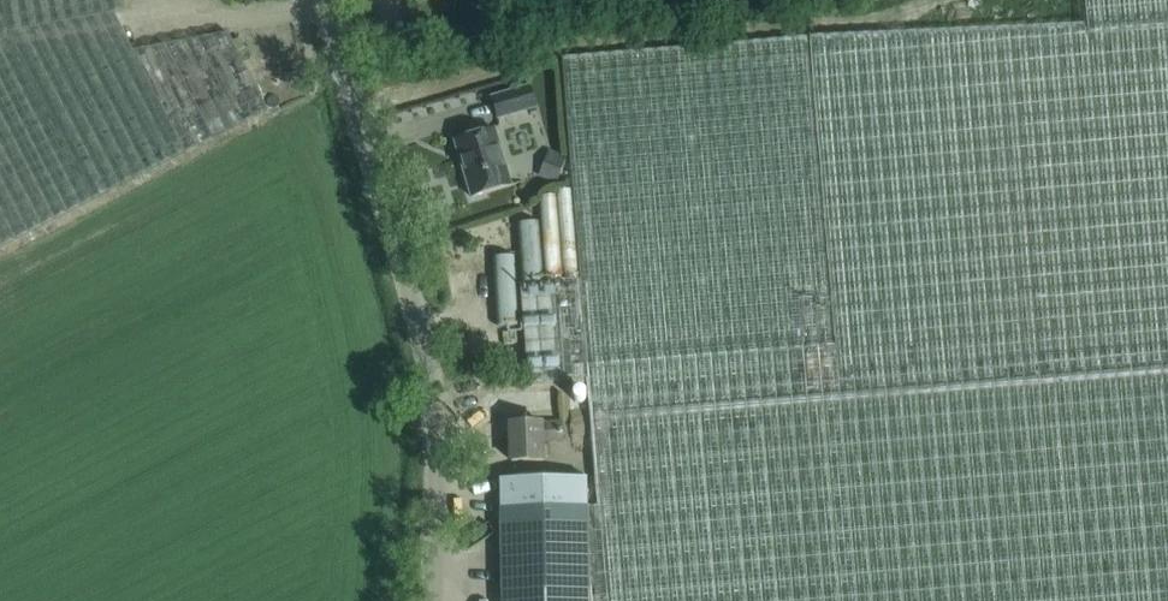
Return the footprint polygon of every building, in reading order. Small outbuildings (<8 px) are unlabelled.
[(268,110),(228,33),(133,50),(114,13),(124,11),(122,0),(0,0),(0,247),(268,110)] [(580,281),(520,286),(528,384),(588,380),(599,507),(587,507),(588,600),(1167,600),(1167,0),(1086,0),(1088,24),(835,36),(562,58),(580,281)] [(492,98),(498,118),(536,107),(529,86),(492,98)] [(494,129),(458,140),(466,168),(463,169),(471,197),(511,185),(494,129)] [(510,424),(511,461),(543,460),(543,441),(562,440),(561,423),(510,424)] [(587,507),(586,478),(500,479),(502,600),(588,600),(587,507)]
